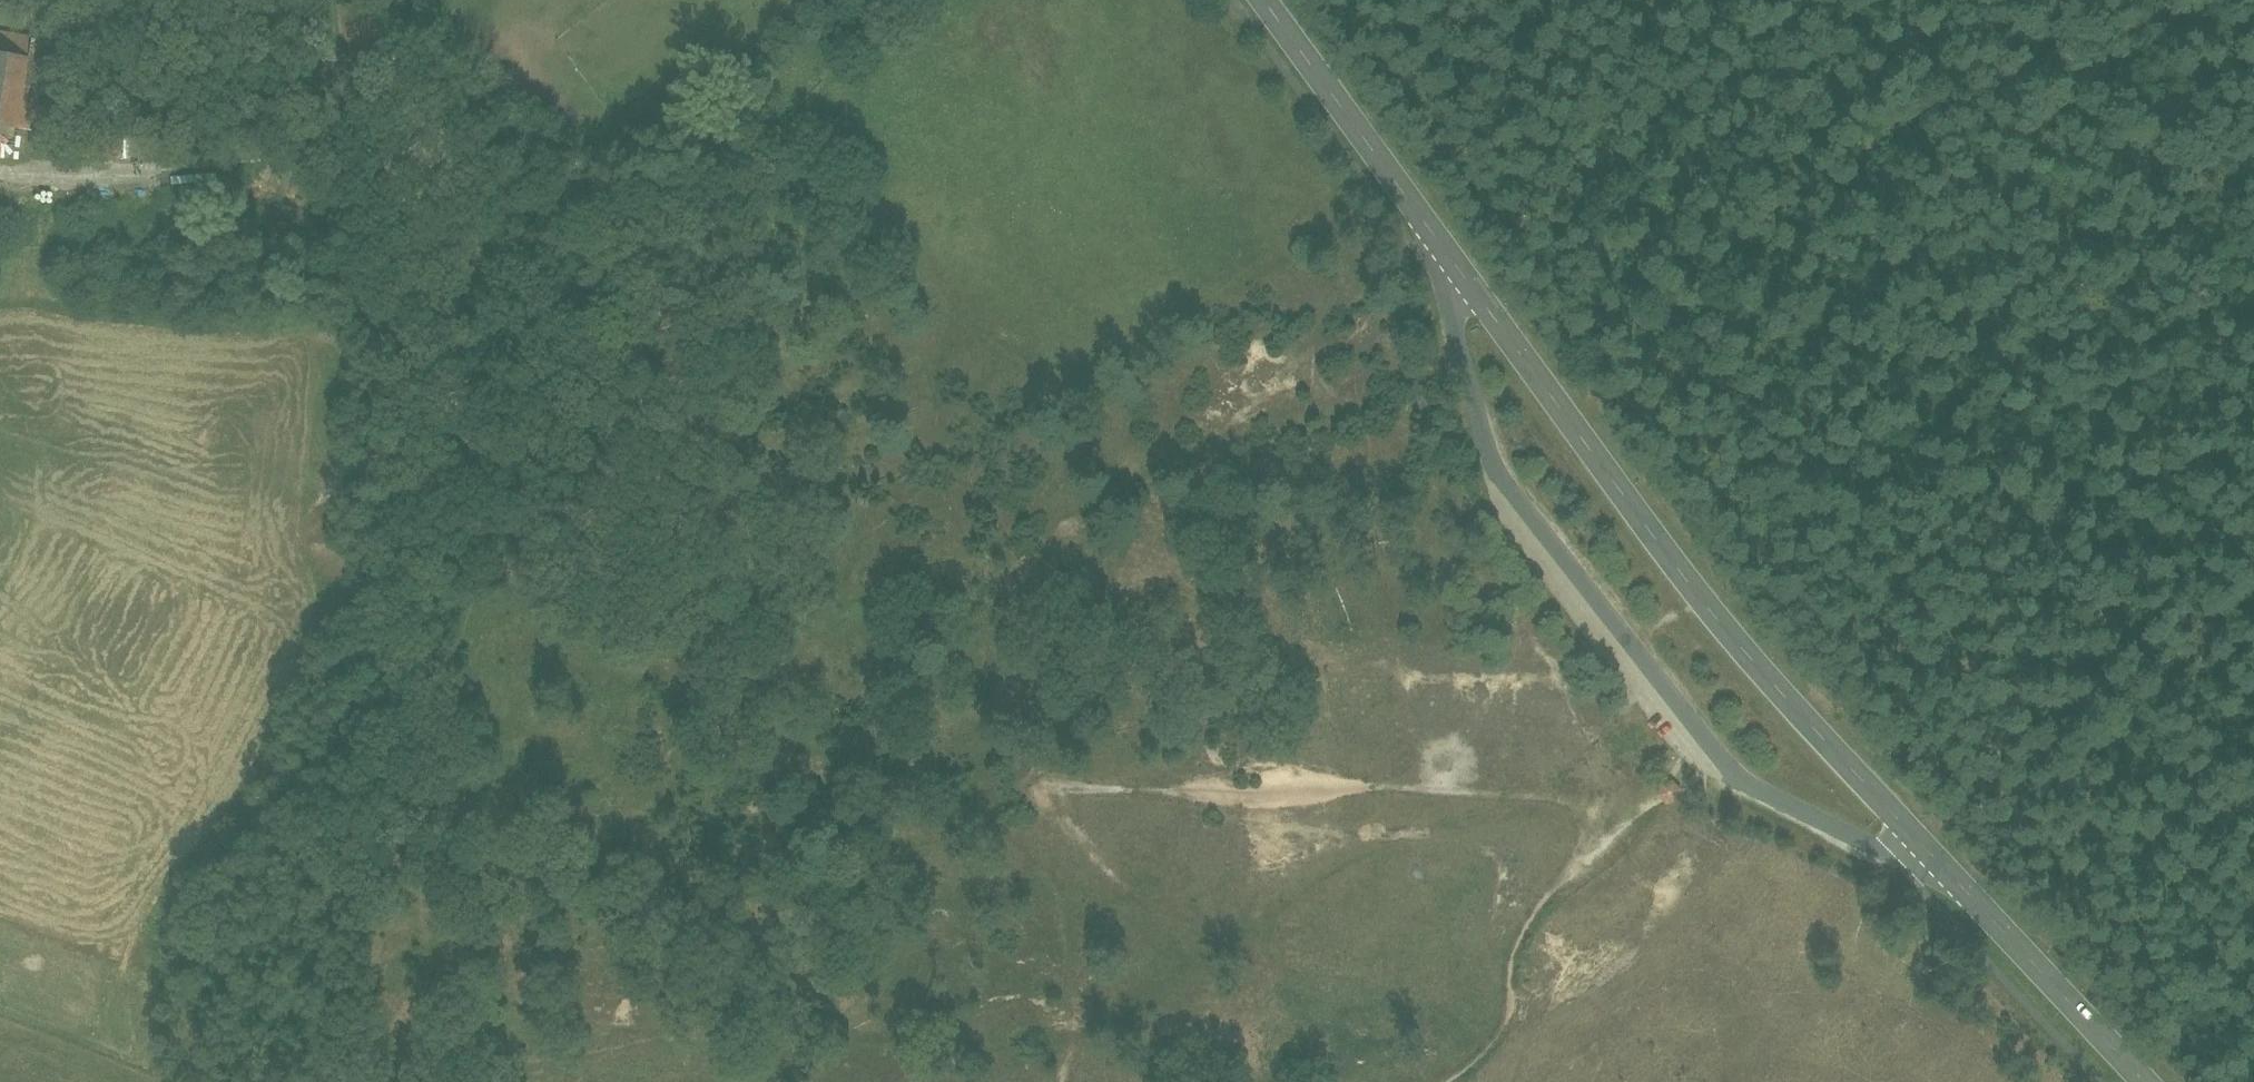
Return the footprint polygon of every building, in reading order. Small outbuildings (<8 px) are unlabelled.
[(26,125),(37,54),(0,48),(0,121),(26,125)]
